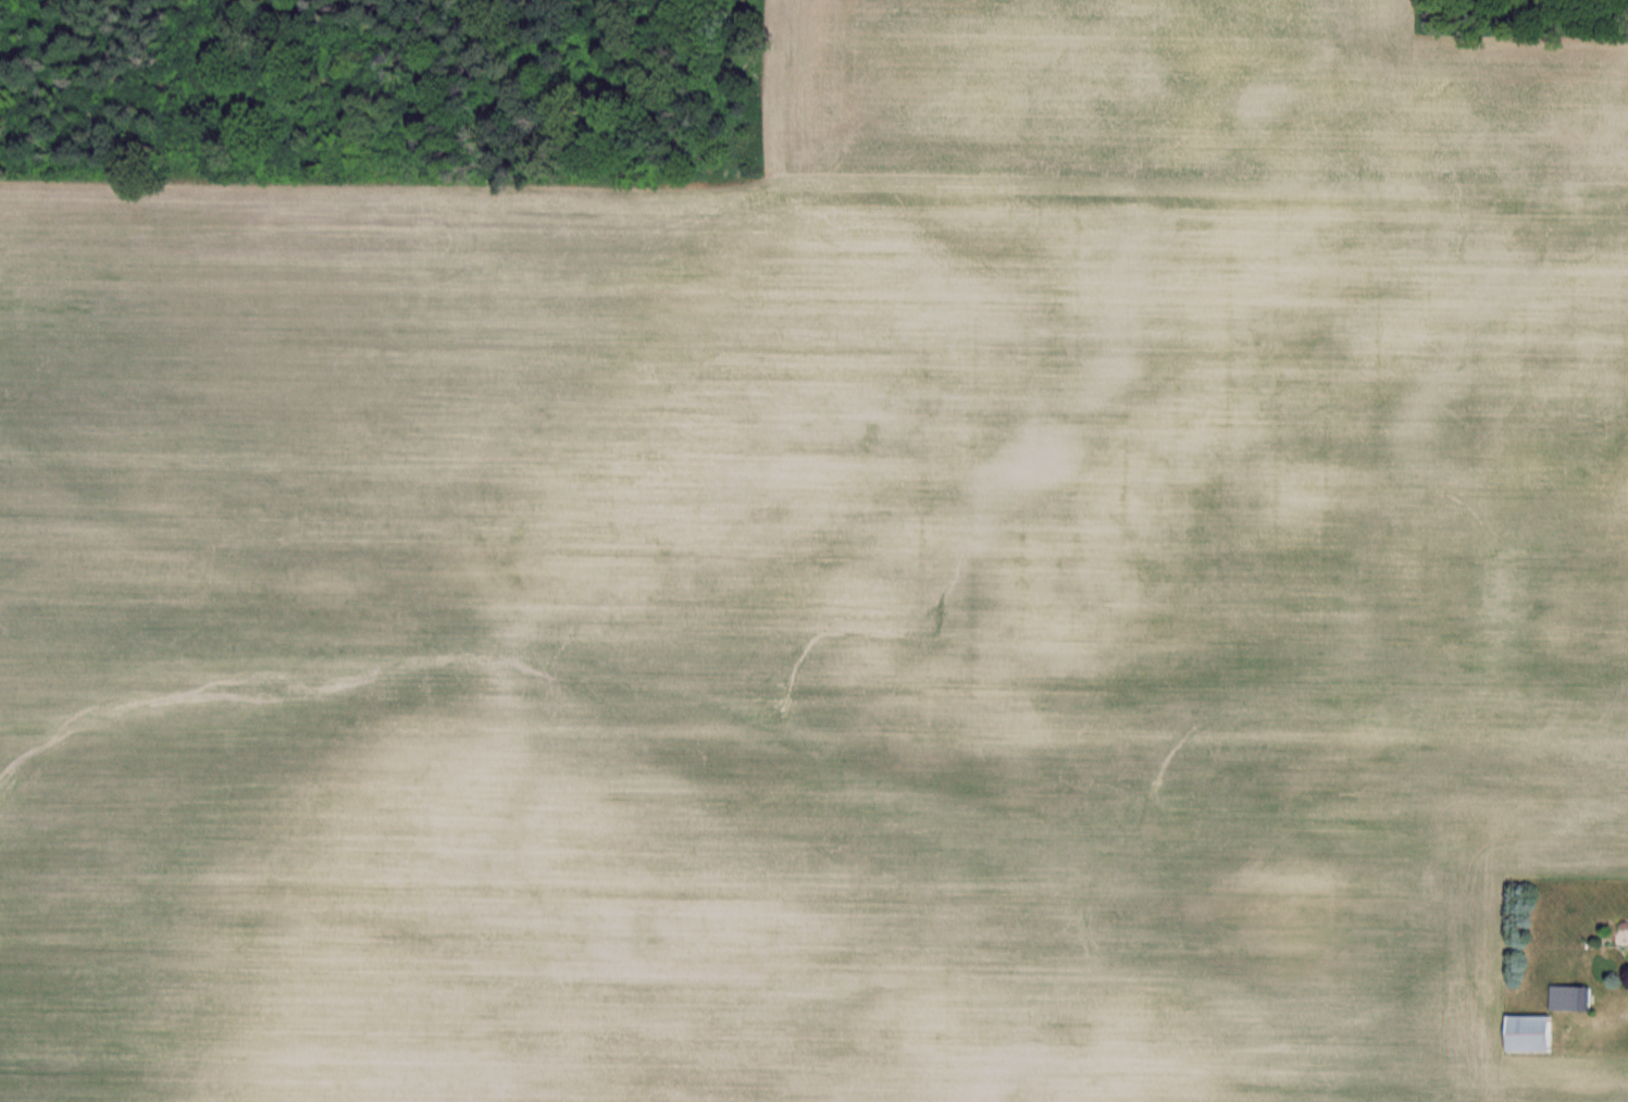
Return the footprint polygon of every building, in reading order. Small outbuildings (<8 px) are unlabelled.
[(1593,1010),(1593,987),(1554,987),(1554,1010),(1593,1010)] [(1509,1016),(1509,1052),(1560,1052),(1560,1016),(1509,1016)]
